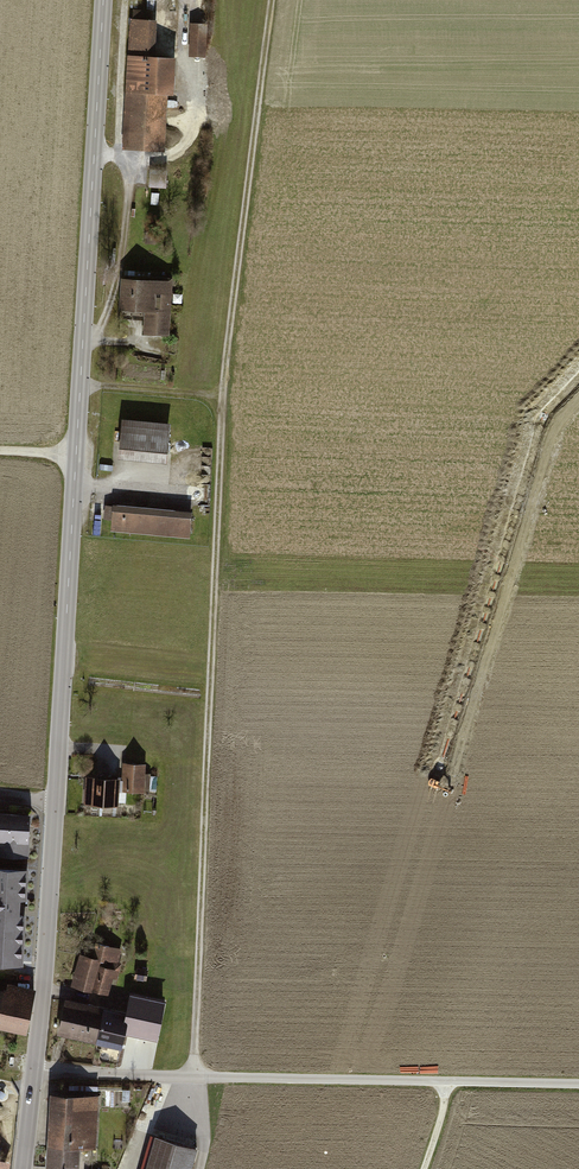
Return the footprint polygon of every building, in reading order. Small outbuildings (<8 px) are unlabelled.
[(125,55),(119,150),(167,153),(172,58),(153,57),(155,21),(152,21),(152,11),(132,10),(131,20),(129,19),(127,56),(125,55)] [(205,24),(189,24),(188,58),(204,59),(205,24)] [(140,336),(167,337),(171,282),(119,279),(117,311),(141,312),(140,336)] [(184,294),(173,293),(172,304),(183,304),(184,294)] [(166,425),(118,420),(114,459),(162,464),(166,425)] [(210,488),(199,488),(198,508),(209,509),(210,488)] [(189,514),(111,507),(111,508),(104,507),(103,522),(110,522),(109,533),(187,540),(189,514)] [(144,764),(122,764),(121,792),(150,792),(150,775),(144,775),(144,764)] [(115,778),(83,777),(82,806),(115,807),(115,778)] [(0,812),(0,855),(26,856),(27,813),(0,812)] [(24,868),(0,867),(0,962),(19,963),(24,868)] [(80,953),(72,985),(95,991),(96,987),(111,991),(116,975),(119,975),(124,956),(121,956),(123,947),(98,940),(94,956),(80,953)] [(148,968),(139,967),(138,977),(147,978),(148,968)] [(29,1028),(37,986),(10,981),(9,986),(0,984),(0,1022),(29,1028)] [(107,1004),(99,1039),(126,1045),(129,1030),(159,1036),(167,1000),(133,993),(129,1009),(107,1004)] [(99,1039),(107,1004),(68,996),(60,1030),(99,1039)] [(100,1092),(54,1089),(50,1140),(84,1143),(97,1144),(100,1092)] [(159,1132),(147,1168),(194,1168),(201,1145),(159,1132)] [(125,1138),(116,1138),(116,1148),(125,1148),(125,1138)] [(84,1143),(50,1140),(49,1165),(82,1167),(84,1143)] [(12,1163),(0,1158),(0,1168),(10,1168),(12,1163)]
